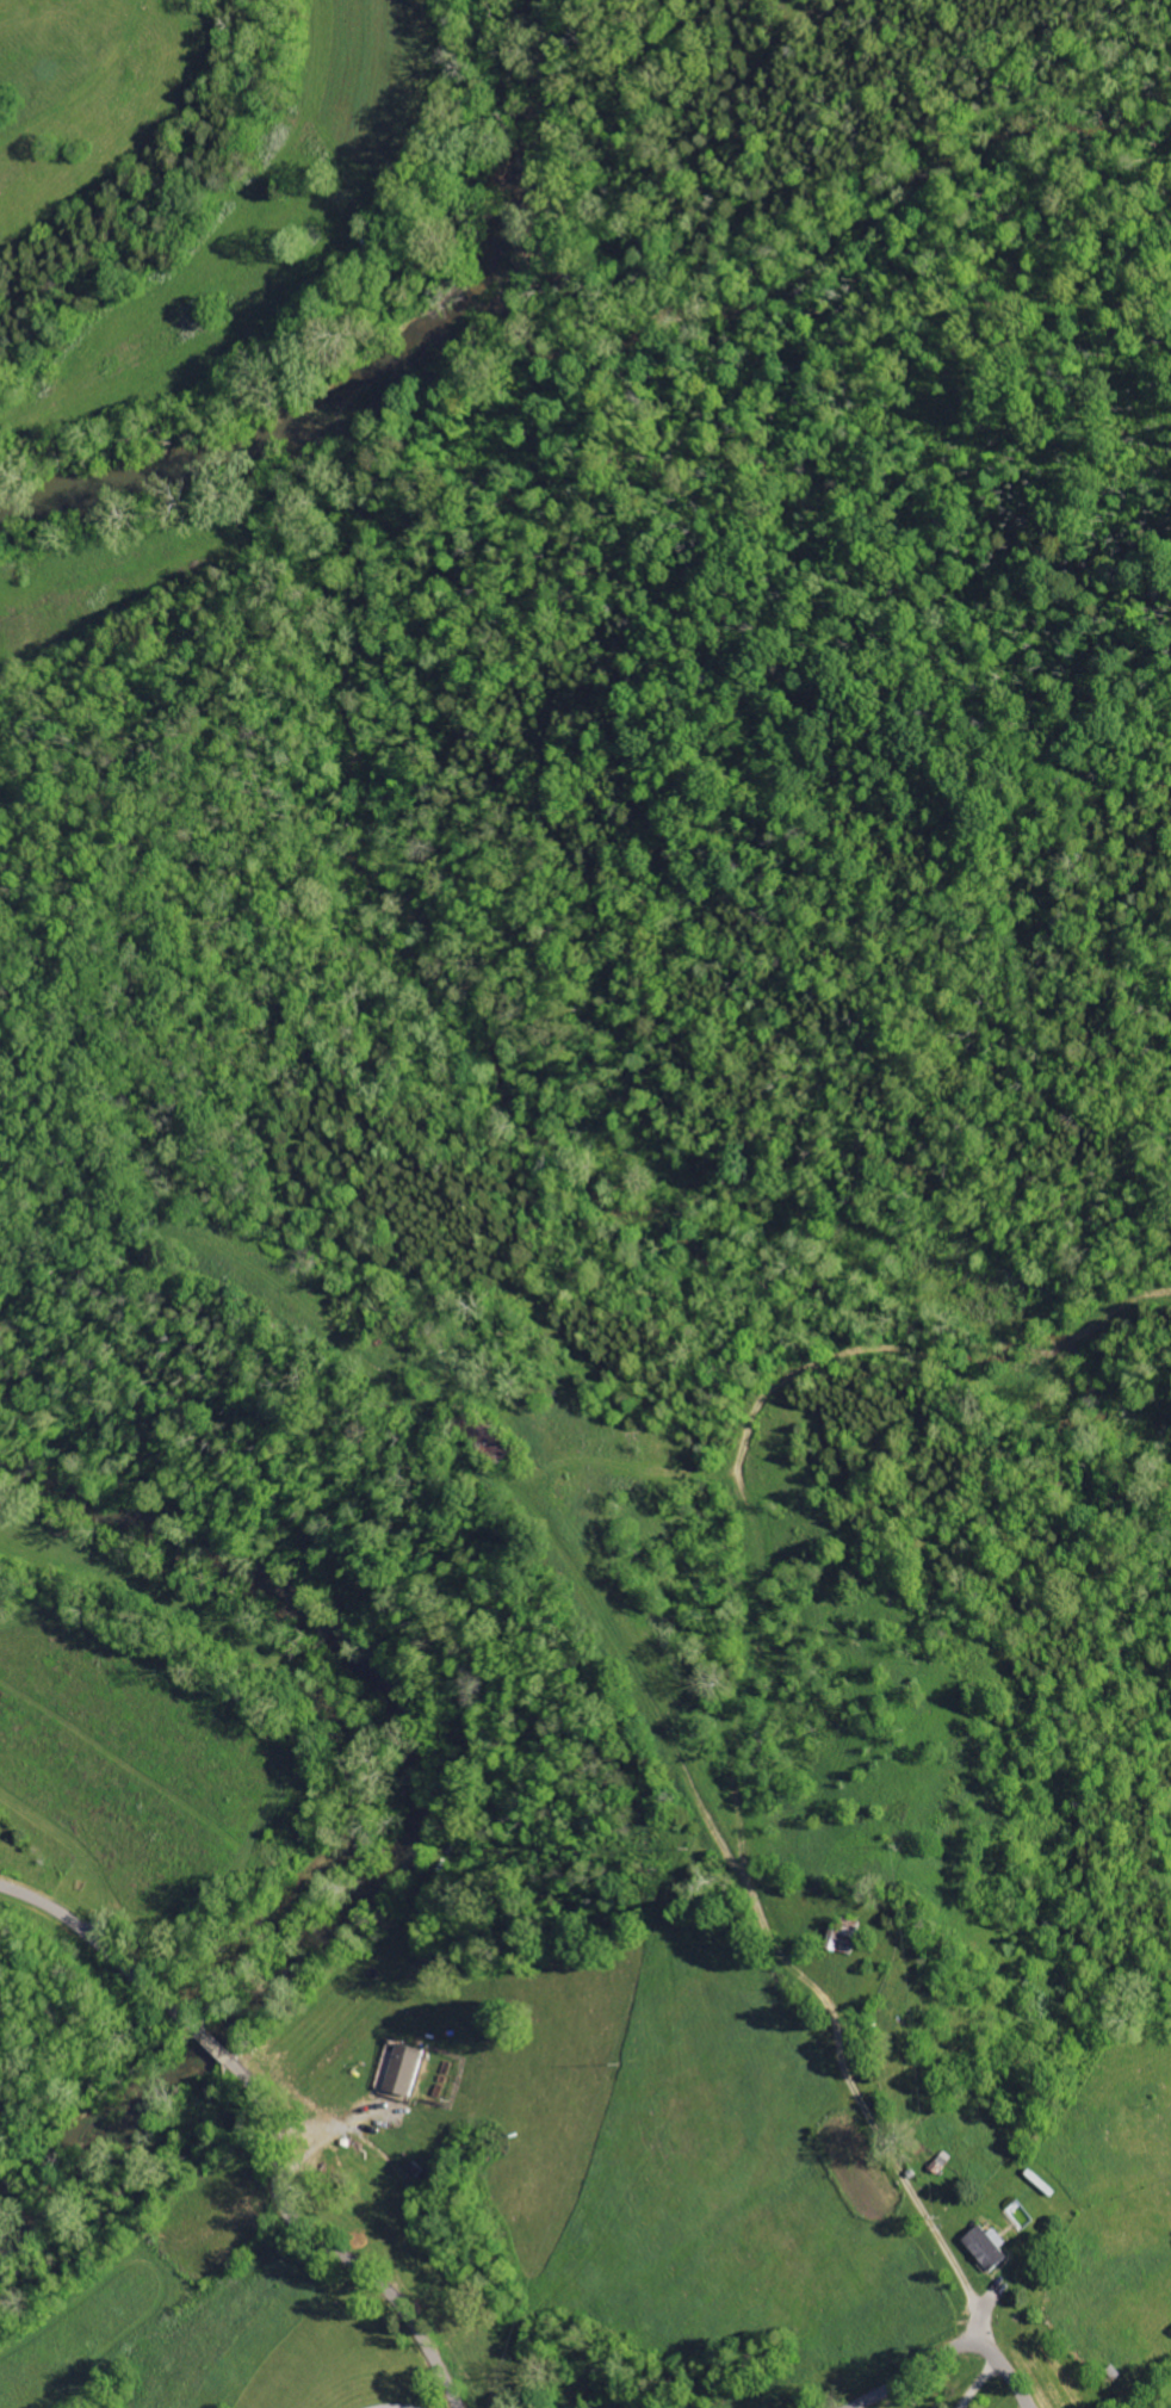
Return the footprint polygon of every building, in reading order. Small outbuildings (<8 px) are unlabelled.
[(382,2089),(406,2096),(419,2050),(394,2043),(382,2089)] [(1004,2211),(1021,2232),(1034,2220),(1017,2199),(1004,2211)] [(986,2233),(979,2224),(960,2239),(987,2273),(1007,2257),(999,2248),(1005,2243),(993,2228),(986,2233)]
